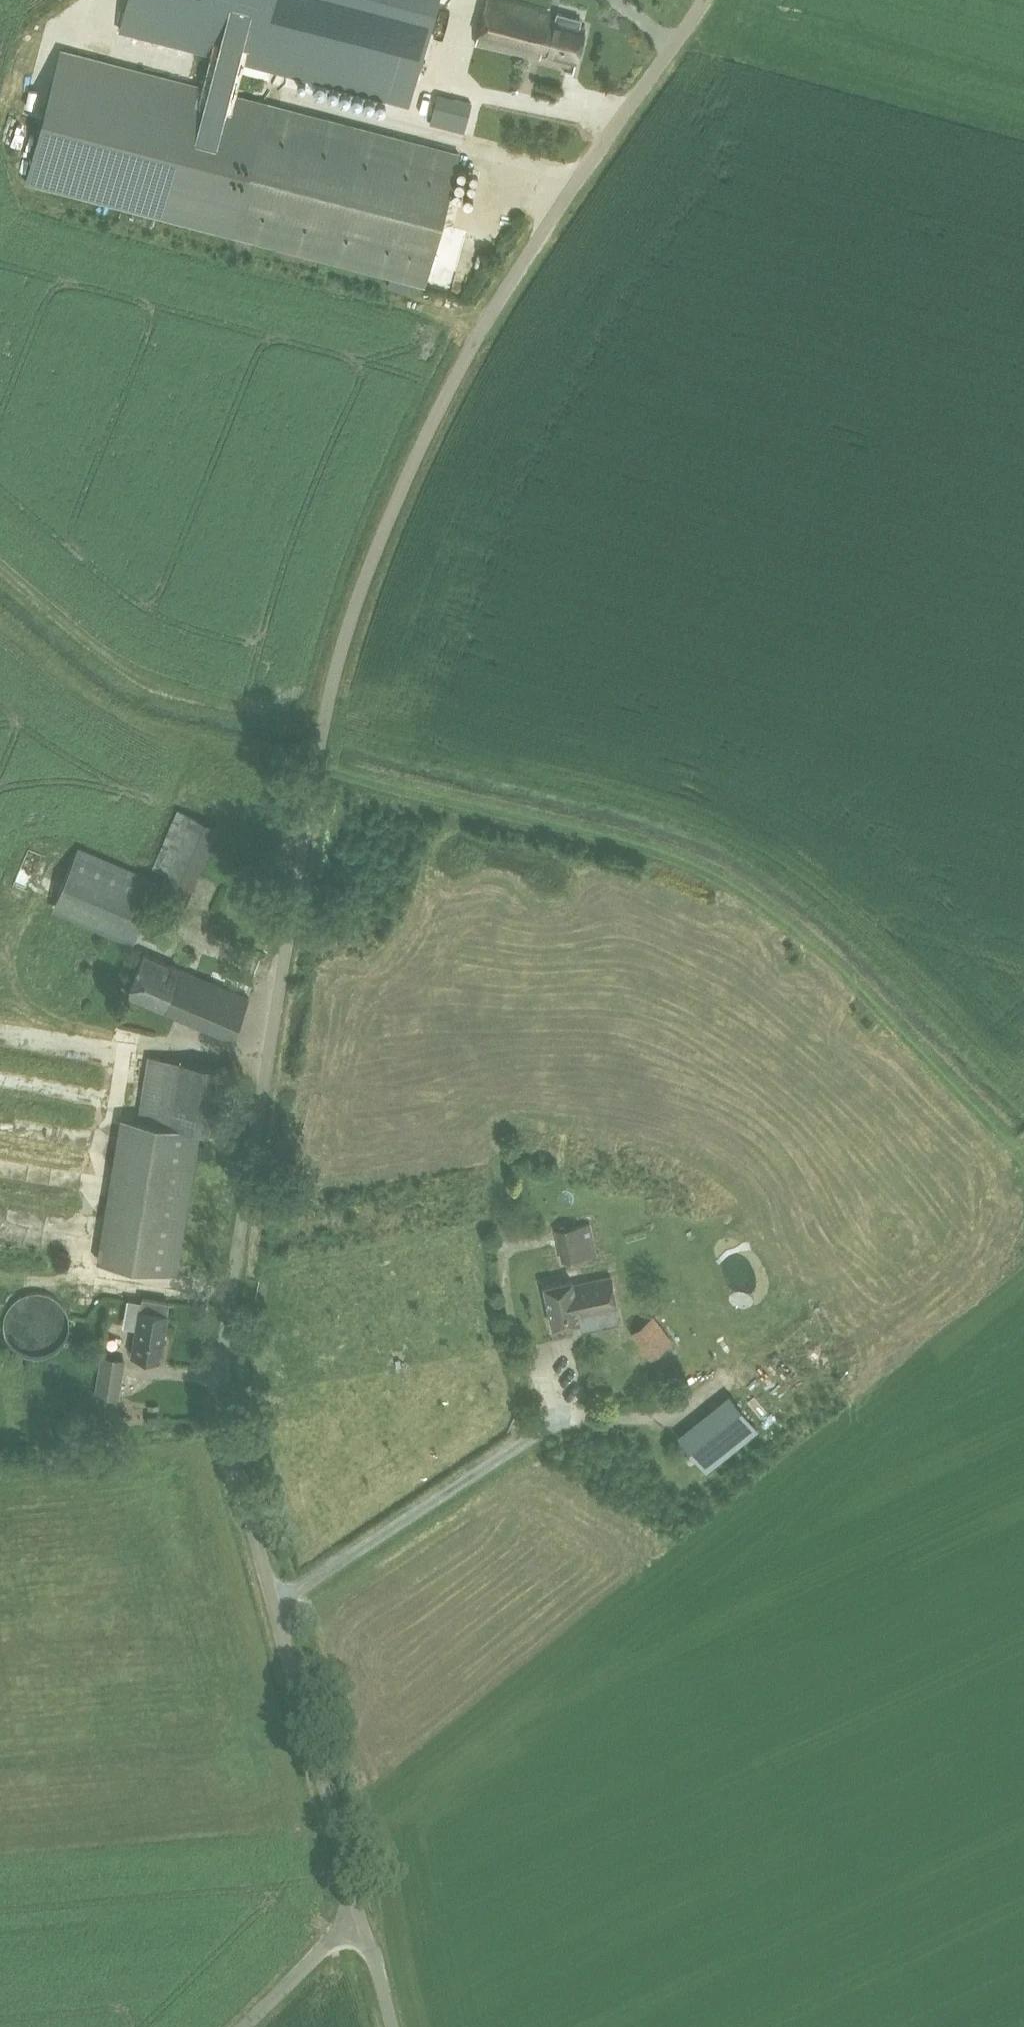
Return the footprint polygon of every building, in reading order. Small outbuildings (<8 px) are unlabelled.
[(122,29),(412,104),(439,0),(129,0),(122,29)] [(577,61),(584,26),(544,17),(546,9),(503,0),(486,0),(477,43),(540,57),(541,53),(577,61)] [(60,49),(26,180),(426,284),(460,153),(60,49)] [(272,82),(269,95),(289,100),(292,87),(272,82)] [(423,122),(464,132),(472,101),(432,91),(423,122)] [(128,826),(96,824),(93,872),(125,874),(128,826)] [(146,952),(128,993),(162,1007),(180,967),(146,952)] [(180,967),(162,1007),(232,1038),(249,997),(180,967)] [(75,1094),(72,1107),(84,1109),(87,1097),(75,1094)] [(124,1109),(107,1254),(180,1263),(195,1139),(180,1137),(183,1116),(124,1109)] [(555,1228),(560,1261),(596,1254),(590,1221),(555,1228)] [(611,1275),(573,1283),(580,1314),(618,1305),(611,1275)] [(544,1284),(554,1326),(581,1320),(580,1314),(573,1283),(572,1278),(544,1284)] [(132,1354),(162,1359),(169,1314),(167,1313),(169,1301),(143,1296),(140,1309),(132,1354)] [(631,1332),(651,1358),(673,1343),(653,1316),(631,1332)] [(95,1395),(121,1399),(128,1358),(102,1354),(95,1395)] [(678,1436),(707,1472),(759,1429),(729,1393),(678,1436)] [(148,1414),(149,1425),(160,1425),(159,1414),(148,1414)]
